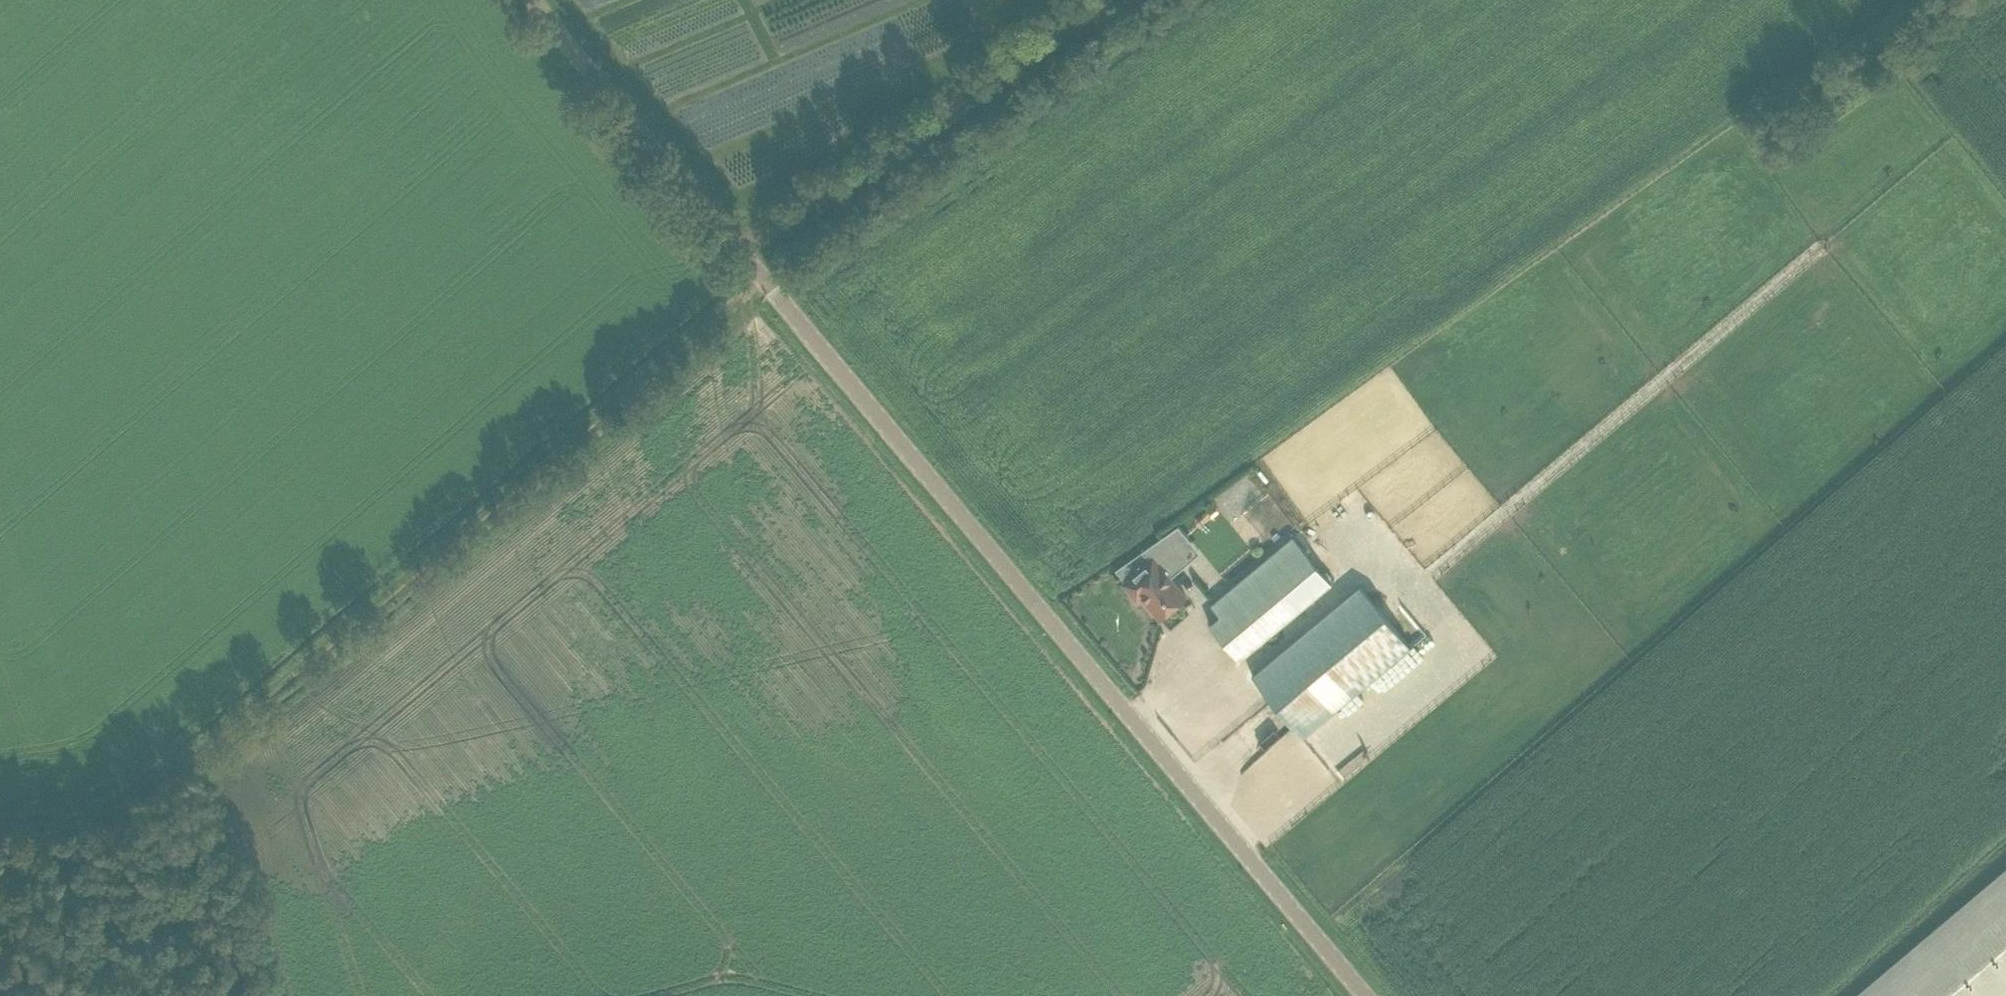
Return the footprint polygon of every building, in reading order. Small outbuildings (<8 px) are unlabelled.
[(1165,569),(1168,567),(1172,571),(1185,560),(1164,535),(1115,570),(1124,581),(1122,583),(1137,601),(1141,597),(1159,619),(1187,596),(1165,569)] [(1292,537),(1226,593),(1210,605),(1220,617),(1209,625),(1239,660),(1331,583),(1292,537)] [(1251,676),(1303,737),(1410,647),(1359,586),(1251,676)] [(1857,995),(2005,995),(2005,870),(1857,995)]
